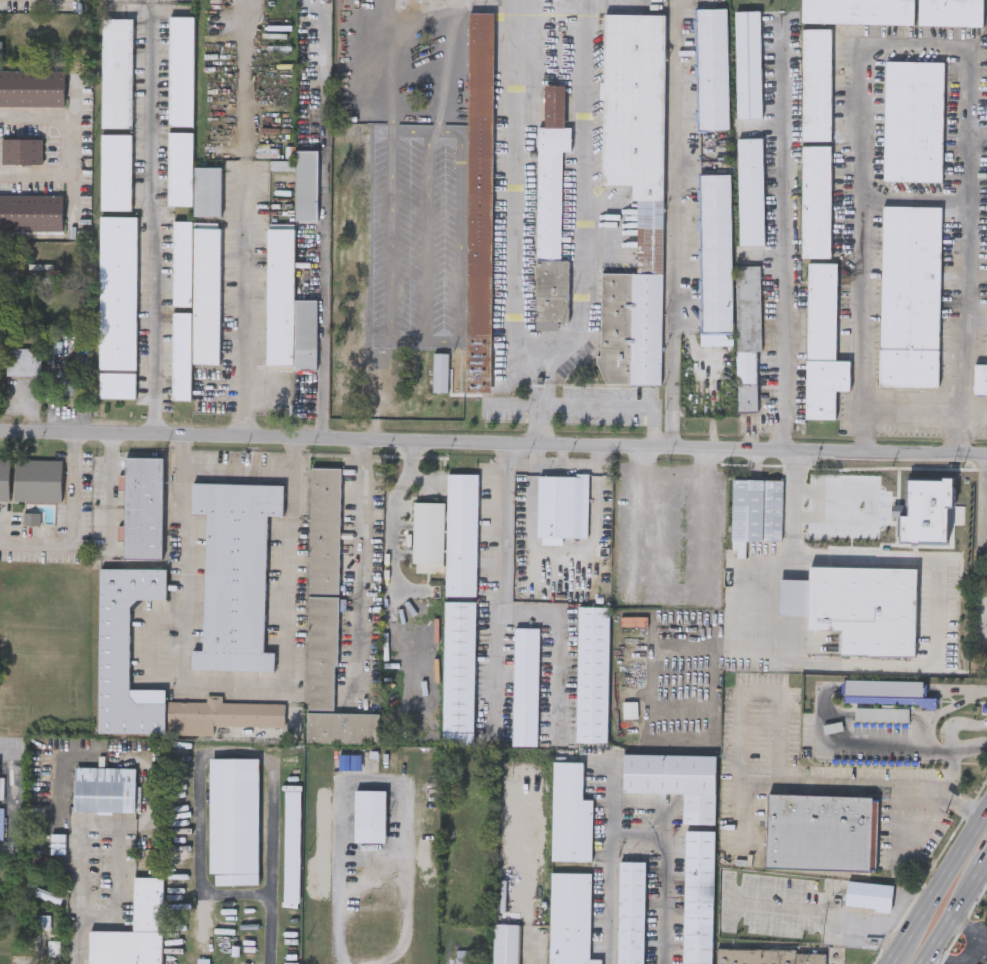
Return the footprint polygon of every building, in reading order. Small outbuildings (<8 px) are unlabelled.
[(800,23),(800,0),(913,0),(913,24),(800,23)] [(917,25),(917,0),(982,0),(982,25),(917,25)] [(693,8),(725,8),(728,129),(696,130),(693,8)] [(465,389),(468,10),(493,10),(490,390),(465,389)] [(758,10),(760,116),(735,117),(733,11),(758,10)] [(601,182),(602,12),(664,12),(660,382),(599,381),(600,271),(636,271),(636,197),(630,197),(631,182),(601,182)] [(193,15),(193,125),(168,125),(168,15),(193,15)] [(101,127),(101,18),(131,18),(131,127),(101,127)] [(830,140),(800,140),(800,27),(830,27),(830,140)] [(882,180),(883,59),(943,60),(941,180),(882,180)] [(64,105),(0,105),(0,69),(64,69),(64,105)] [(537,125),(543,125),(544,82),(563,83),(563,125),(570,125),(570,149),(561,149),(559,258),(568,258),(568,319),(556,319),(556,327),(535,326),(537,125)] [(192,205),(167,205),(167,131),(193,132),(192,205)] [(100,210),(101,133),(131,133),(131,210),(100,210)] [(41,163),(1,163),(1,137),(41,137),(41,163)] [(761,245),(736,245),(736,137),(761,137),(761,245)] [(830,143),(830,257),(800,257),(800,143),(830,143)] [(270,170),(270,160),(294,160),(294,149),(316,149),(316,219),(294,219),(294,169),(270,170)] [(194,166),(222,166),(221,215),(194,215),(194,166)] [(700,345),(697,174),(729,174),(732,344),(700,345)] [(62,230),(0,230),(0,194),(62,194),(62,230)] [(878,385),(881,204),(940,205),(938,347),(937,347),(937,386),(878,385)] [(99,368),(99,215),(136,215),(136,368),(99,368)] [(190,399),(171,398),(172,221),(191,221),(190,399)] [(193,226),(220,226),(220,363),(193,362),(193,226)] [(294,364),(266,364),(266,227),(294,227),(294,298),(294,364)] [(848,390),(834,389),(834,417),(804,417),(806,261),(836,262),(834,359),(849,359),(848,390)] [(736,350),(736,266),(760,266),(760,349),(736,350)] [(294,298),(316,298),(316,368),(294,368),(294,364),(294,298)] [(5,374),(5,347),(39,347),(39,374),(5,374)] [(736,412),(736,350),(756,350),(756,412),(736,412)] [(973,363),(986,363),(986,422),(986,393),(973,392),(973,363)] [(56,368),(81,368),(81,394),(56,394),(56,368)] [(98,370),(134,370),(134,397),(98,397),(98,370)] [(123,456),(161,456),(162,557),(124,557),(123,456)] [(9,500),(0,500),(0,458),(10,458),(9,500)] [(15,501),(16,459),(62,460),(62,502),(15,501)] [(305,709),(310,466),(341,466),(337,665),(333,665),(333,709),(305,709)] [(442,744),(445,472),(476,472),(473,745),(442,744)] [(537,473),(587,473),(587,537),(536,536),(537,473)] [(888,549),(829,547),(830,528),(850,529),(851,476),(890,477),(888,549)] [(730,538),(732,477),(781,478),(780,539),(730,538)] [(191,669),(191,650),(202,651),(206,513),(191,513),(191,482),(284,485),(283,516),(267,516),(263,652),(274,652),(274,671),(191,669)] [(946,524),(946,547),(921,547),(921,524),(946,524)] [(778,578),(808,579),(808,565),(916,567),(914,655),(840,654),(840,629),(807,629),(807,614),(778,614),(778,578)] [(98,732),(98,569),(165,569),(165,599),(129,599),(129,689),(164,689),(164,732),(98,732)] [(576,741),(577,606),(608,606),(607,742),(576,741)] [(647,615),(647,625),(620,625),(620,615),(647,615)] [(536,745),(512,745),(513,626),(537,627),(536,745)] [(212,735),(166,734),(167,701),(206,702),(206,694),(221,694),(221,702),(284,704),(284,727),(213,725),(212,735)] [(853,721),(854,707),(907,707),(907,721),(853,721)] [(378,742),(306,742),(306,713),(378,713),(378,742)] [(621,793),(622,754),(715,756),(713,826),(682,825),(682,794),(621,793)] [(257,758),(257,884),(215,884),(215,872),(209,872),(209,758),(257,758)] [(551,861),(551,762),(581,762),(581,800),(591,800),(590,861),(551,861)] [(73,811),(73,767),(134,768),(134,812),(73,811)] [(283,906),(284,785),(300,785),(299,906),(283,906)] [(385,841),(354,841),(354,788),(385,788),(385,841)] [(763,868),(766,794),(876,797),(873,872),(763,868)] [(713,831),(712,963),(683,963),(684,830),(713,831)] [(644,861),(642,963),(616,963),(618,861),(644,861)] [(600,959),(600,963),(548,963),(549,872),(589,873),(589,959),(600,959)] [(162,877),(161,963),(87,963),(88,930),(132,931),(133,876),(162,877)] [(893,886),(889,914),(843,908),(847,880),(893,886)] [(517,924),(517,963),(492,963),(492,924),(517,924)] [(824,950),(824,963),(716,963),(716,949),(824,950)]
